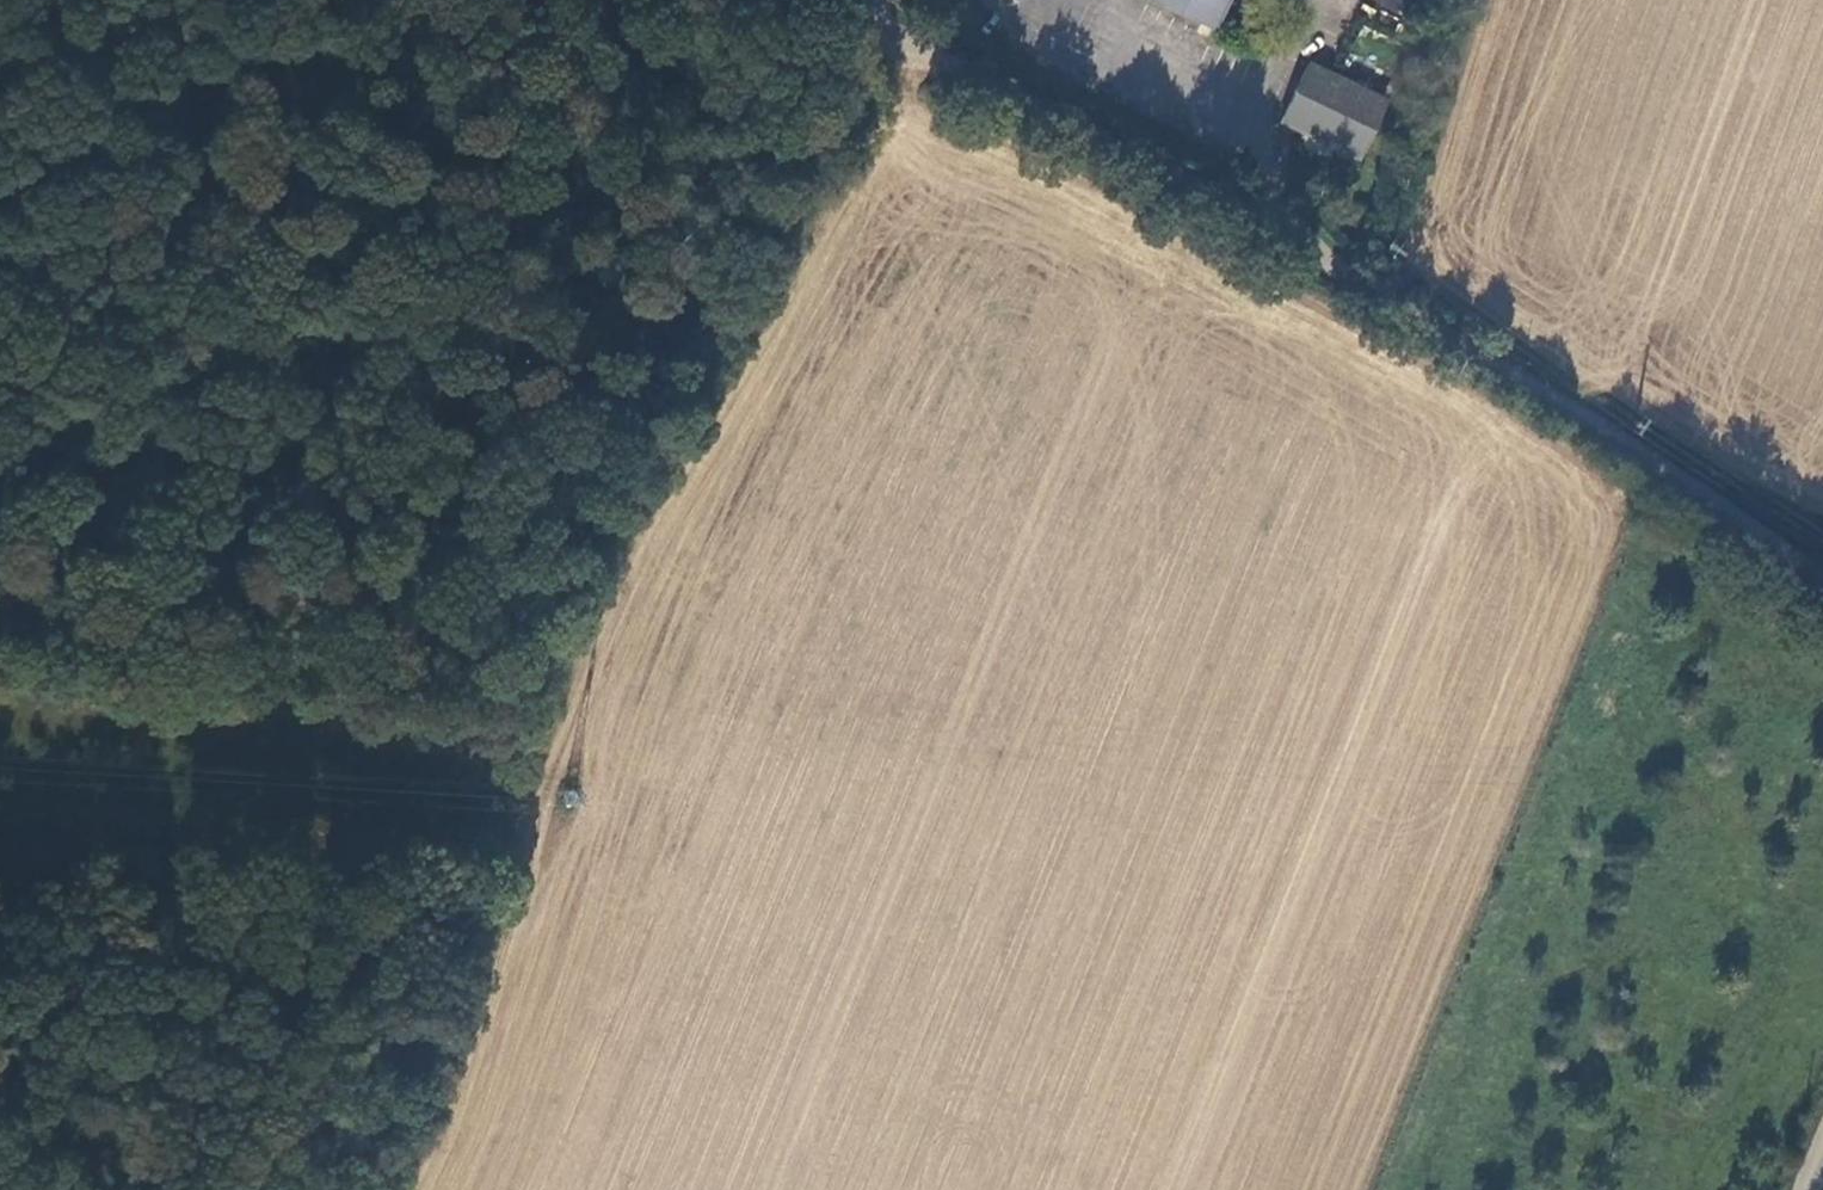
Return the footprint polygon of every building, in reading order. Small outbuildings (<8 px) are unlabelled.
[(1191,12),(1213,23),(1224,0),(1164,0),(1191,12)] [(1324,77),(1307,70),(1282,123),(1358,160),(1384,106),(1324,77)]
